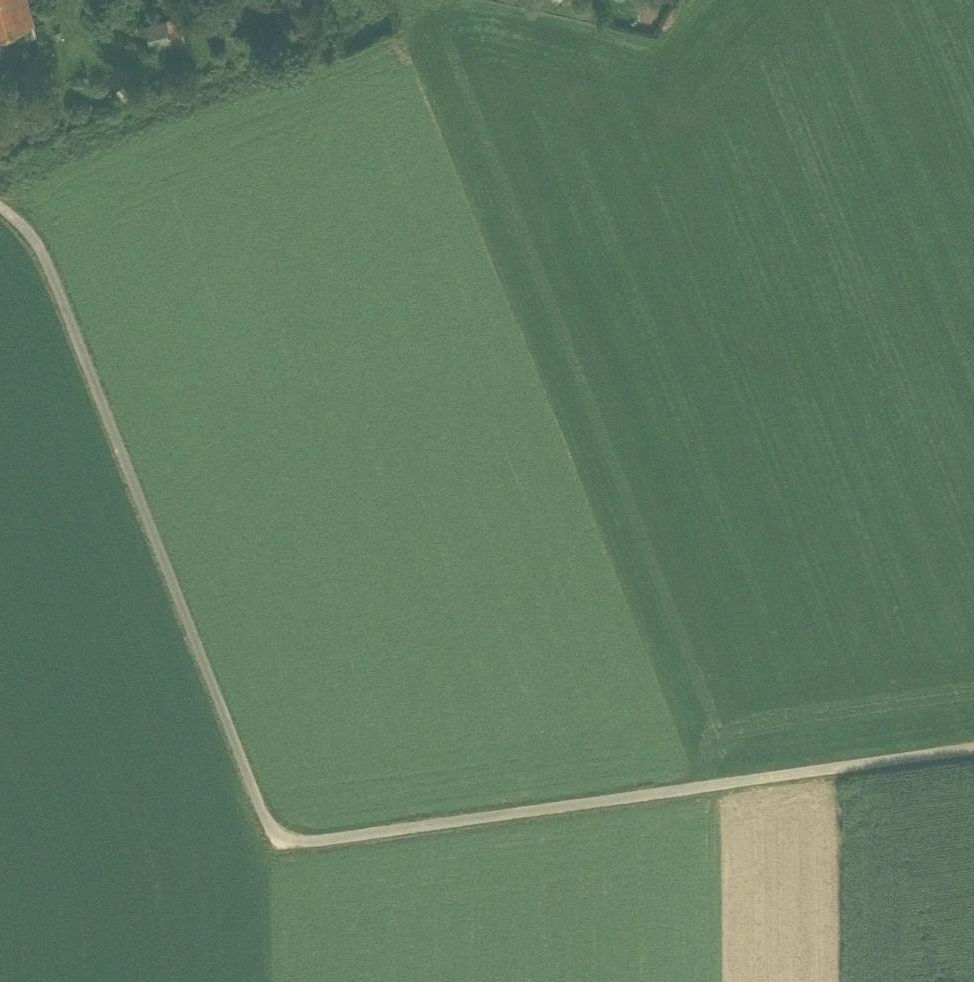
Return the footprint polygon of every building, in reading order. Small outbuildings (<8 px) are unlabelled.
[(20,28),(35,23),(27,0),(0,0),(0,35),(20,28)] [(145,26),(154,52),(173,47),(167,21),(145,26)] [(38,34),(35,23),(20,28),(22,35),(28,37),(38,34)]
